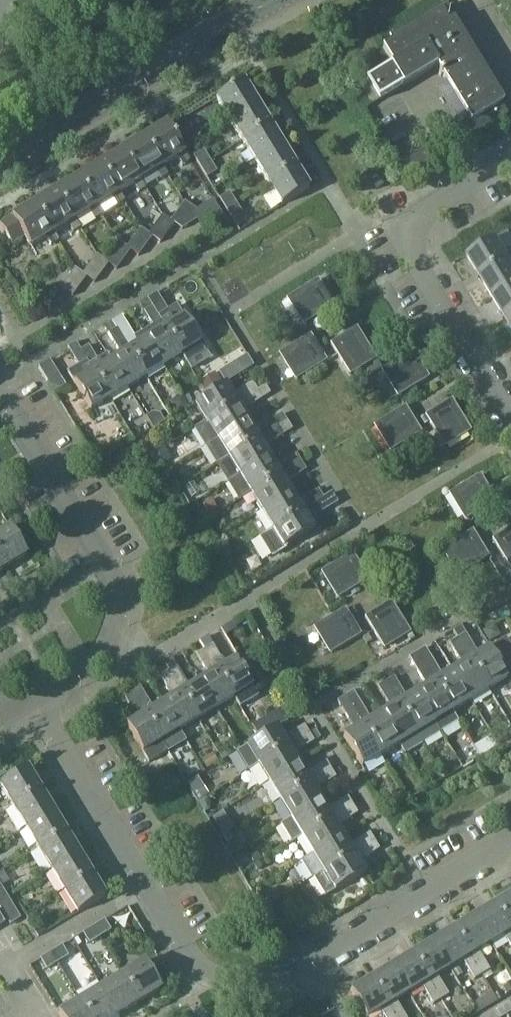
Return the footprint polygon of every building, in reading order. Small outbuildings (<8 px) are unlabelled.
[(448,24),(449,24),(440,9),(389,40),(390,43),(382,48),(393,64),(391,65),(369,79),(381,99),(438,65),(446,80),(454,75),(477,114),(460,124),(469,138),(508,115),(499,101),(492,89),(493,89),(482,70),(481,70),(458,32),(454,35),(448,24)] [(244,81),(216,99),(229,120),(257,103),(244,81)] [(257,103),(229,120),(242,141),(270,124),(257,103)] [(184,118),(174,124),(180,135),(191,129),(184,118)] [(185,154),(166,123),(143,137),(167,175),(168,175),(164,167),(178,158),(183,166),(190,162),(185,154)] [(270,124),(242,141),(255,162),(283,145),(270,124)] [(122,150),(141,181),(145,189),(146,188),(142,180),(156,172),(161,179),(167,175),(143,137),(122,150)] [(267,183),(295,166),(283,145),(255,162),(267,183)] [(435,159),(428,147),(427,145),(396,164),(404,178),(435,159)] [(145,189),(141,181),(122,150),(100,163),(123,202),(124,201),(119,194),(134,185),(139,193),(145,189)] [(204,150),(193,156),(200,167),(210,160),(204,150)] [(210,160),(200,167),(207,178),(217,171),(210,160)] [(78,177),(97,208),(102,215),(103,215),(98,207),(112,198),(117,206),(123,202),(100,163),(78,177)] [(281,205),(309,188),(295,166),(267,183),(281,205)] [(56,190),(75,221),(80,229),(81,228),(76,220),(90,212),(95,219),(102,215),(97,208),(78,177),(56,190)] [(34,203),(53,234),(58,242),(59,241),(54,234),(68,225),(73,232),(80,229),(75,221),(56,190),(34,203)] [(230,192),(219,198),(226,209),(236,203),(230,192)] [(203,229),(223,216),(213,199),(196,209),(201,217),(197,219),(203,229)] [(201,217),(196,209),(185,201),(171,220),(171,221),(174,224),(182,229),(197,219),(201,217)] [(0,224),(13,244),(24,237),(31,248),(47,238),(51,246),(58,242),(53,234),(34,203),(12,217),(0,224)] [(236,203),(226,209),(232,220),(243,214),(236,203)] [(149,234),(153,237),(161,243),(174,224),(171,221),(171,220),(163,215),(149,233),(149,234)] [(149,234),(149,233),(141,228),(127,247),(131,250),(138,256),(153,237),(149,234)] [(467,256),(480,277),(510,258),(510,248),(505,252),(496,238),(467,256)] [(127,247),(119,241),(105,260),(105,261),(109,264),(116,269),(131,250),(127,247)] [(83,274),(87,277),(95,283),(109,264),(105,261),(105,260),(97,255),(83,274)] [(480,277),(492,297),(510,286),(510,258),(480,277)] [(75,268),(61,287),(73,296),(87,277),(83,274),(75,268)] [(318,279),(289,297),(305,324),(334,306),(318,279)] [(492,297),(505,318),(510,314),(510,286),(492,297)] [(147,299),(139,304),(144,312),(152,307),(147,299)] [(152,307),(165,327),(182,355),(201,344),(184,316),(173,323),(160,302),(152,307)] [(182,355),(165,327),(152,307),(144,312),(152,325),(143,331),(164,366),(182,355)] [(116,329),(146,377),(164,366),(143,331),(133,337),(120,317),(112,322),(116,329)] [(348,373),(375,357),(357,327),(330,343),(348,373)] [(111,360),(128,388),(146,377),(116,329),(108,333),(121,354),(111,360)] [(281,352),(298,379),(327,361),(311,334),(281,352)] [(91,411),(110,399),(81,352),(80,351),(80,350),(76,344),(68,349),(79,367),(68,373),(91,411)] [(81,352),(110,399),(128,388),(111,360),(101,366),(88,345),(80,350),(80,351),(81,352)] [(413,351),(396,361),(381,370),(397,398),(429,378),(413,351)] [(50,360),(38,367),(47,381),(58,374),(50,360)] [(206,422),(237,403),(258,390),(253,382),(232,395),(225,385),(194,403),(206,422)] [(217,440),(248,421),(242,411),(270,394),(265,385),(258,390),(237,403),(206,422),(217,440)] [(182,396),(170,403),(177,414),(189,407),(182,396)] [(445,448),(471,431),(452,399),(425,415),(445,448)] [(390,453),(422,433),(405,406),(373,425),(390,453)] [(154,413),(146,418),(153,430),(165,422),(160,414),(154,413)] [(228,458),(259,439),(279,426),(274,418),(254,431),(248,421),(217,440),(228,458)] [(279,426),(259,439),(228,458),(219,464),(230,482),(270,457),(264,447),(292,430),(287,421),(279,426)] [(276,466),(270,457),(230,482),(241,500),(250,494),(301,462),(296,454),(276,466)] [(261,512),(292,493),(286,483),(306,470),(301,462),(250,494),(261,512)] [(465,521),(496,501),(480,475),(448,494),(465,521)] [(298,502),(292,493),(261,512),(272,530),(303,511),(331,493),(323,498),(318,490),(298,502)] [(331,493),(303,511),(272,530),(261,536),(273,555),(314,529),(308,519),(336,501),(331,493)] [(211,498),(203,503),(208,513),(217,508),(211,498)] [(27,555),(9,526),(0,531),(0,560),(5,568),(27,555)] [(492,539),(510,570),(510,527),(492,539)] [(457,576),(489,557),(473,530),(441,549),(457,576)] [(337,599),(369,580),(353,553),(321,572),(337,599)] [(384,649),(411,633),(391,601),(365,617),(384,649)] [(330,655),(362,635),(345,608),(313,627),(330,655)] [(458,638),(489,690),(507,678),(489,647),(478,653),(461,626),(453,631),(458,638)] [(489,647),(500,664),(510,657),(510,644),(506,636),(489,647)] [(452,669),(471,701),(489,690),(458,638),(449,643),(462,663),(452,669)] [(234,698),(253,687),(236,658),(225,665),(213,644),(204,649),(234,698)] [(453,712),(471,701),(452,669),(442,675),(425,648),(417,653),(453,712)] [(199,681),(216,709),(234,698),(204,649),(196,654),(209,675),(199,681)] [(459,721),(453,712),(417,653),(409,657),(426,685),(416,691),(441,732),(459,721)] [(198,720),(216,709),(199,681),(189,686),(177,666),(168,671),(198,720)] [(163,702),(180,731),(198,720),(168,671),(161,676),(173,696),(163,702)] [(386,682),(417,734),(423,743),(441,732),(416,691),(406,697),(394,677),(386,682)] [(423,743),(417,734),(386,682),(378,687),(390,707),(380,713),(399,745),(405,754),(423,743)] [(132,693),(162,742),(180,731),(163,702),(153,708),(141,688),(132,693)] [(345,696),(381,756),(399,745),(380,713),(370,719),(353,691),(345,696)] [(168,751),(162,742),(132,693),(124,697),(137,718),(126,725),(149,763),(168,751)] [(363,767),(381,756),(345,696),(337,701),(354,729),(343,736),(363,767)] [(263,721),(252,728),(257,737),(268,730),(263,721)] [(277,726),(246,745),(236,752),(247,770),(257,764),(289,745),(309,733),(304,725),(284,737),(277,726)] [(309,733),(289,745),(257,764),(268,782),(299,763),(294,754),(314,741),(309,733)] [(212,753),(201,760),(207,769),(218,762),(212,753)] [(279,800),(310,781),(331,769),(326,761),(306,773),(299,763),(268,782),(279,800)] [(12,807),(41,790),(28,768),(0,784),(0,787),(12,807)] [(290,818),(321,799),(315,789),(336,777),(331,769),(310,781),(279,800),(290,818)] [(198,776),(188,783),(194,793),(204,787),(198,776)] [(25,828),(54,811),(41,790),(12,807),(25,828)] [(203,799),(199,801),(206,812),(210,810),(210,805),(206,797),(203,799)] [(301,836),(332,817),(353,805),(348,797),(327,809),(321,799),(290,818),(280,824),(291,842),(301,836)] [(357,813),(353,805),(332,817),(301,836),(312,854),(343,835),(337,826),(357,813)] [(38,849),(66,832),(54,811),(25,828),(38,849)] [(223,811),(211,818),(216,827),(228,820),(223,811)] [(51,871),(79,853),(66,832),(38,849),(51,871)] [(349,845),(343,835),(312,854),(302,860),(313,878),(354,854),(375,841),(370,833),(349,845)] [(375,841),(354,854),(313,878),(324,898),(365,872),(359,862),(379,849),(375,841)] [(64,892),(92,875),(79,853),(51,871),(64,892)] [(257,853),(250,857),(254,864),(261,861),(257,853)] [(105,896),(92,875),(64,892),(77,914),(105,896)] [(270,889),(263,893),(270,904),(281,897),(277,889),(270,889)] [(510,930),(510,893),(495,903),(510,930)] [(0,901),(0,908),(3,913),(14,907),(7,896),(0,901)] [(491,943),(504,935),(510,947),(510,930),(495,903),(474,916),(491,943)] [(20,918),(14,907),(3,913),(10,924),(20,918)] [(490,970),(478,951),(491,943),(474,916),(454,928),(482,975),(490,970)] [(111,930),(105,919),(94,926),(100,936),(111,930)] [(295,921),(283,928),(290,939),(302,933),(295,921)] [(100,936),(94,926),(83,932),(89,943),(100,936)] [(433,941),(450,968),(463,960),(474,979),(482,975),(454,928),(433,941)] [(413,953),(430,981),(441,999),(449,995),(437,976),(450,968),(433,941),(413,953)] [(51,951),(58,962),(68,955),(62,945),(51,951)] [(58,962),(51,951),(40,958),(47,969),(58,962)] [(392,966),(409,993),(422,985),(433,1004),(441,999),(430,981),(413,953),(392,966)] [(140,1001),(161,988),(144,959),(122,973),(140,1001)] [(397,1001),(409,993),(392,966),(372,978),(389,1005),(396,1016),(406,1016),(397,1001)] [(101,985),(118,1014),(140,1001),(122,973),(101,985)] [(389,1005),(372,978),(351,991),(367,1016),(370,1016),(381,1010),(385,1016),(396,1016),(389,1005)] [(91,1016),(113,1016),(118,1014),(101,985),(80,998),(91,1016)] [(493,993),(473,1005),(478,1013),(498,1002),(493,993)] [(58,1011),(61,1016),(91,1016),(80,998),(58,1011)]
